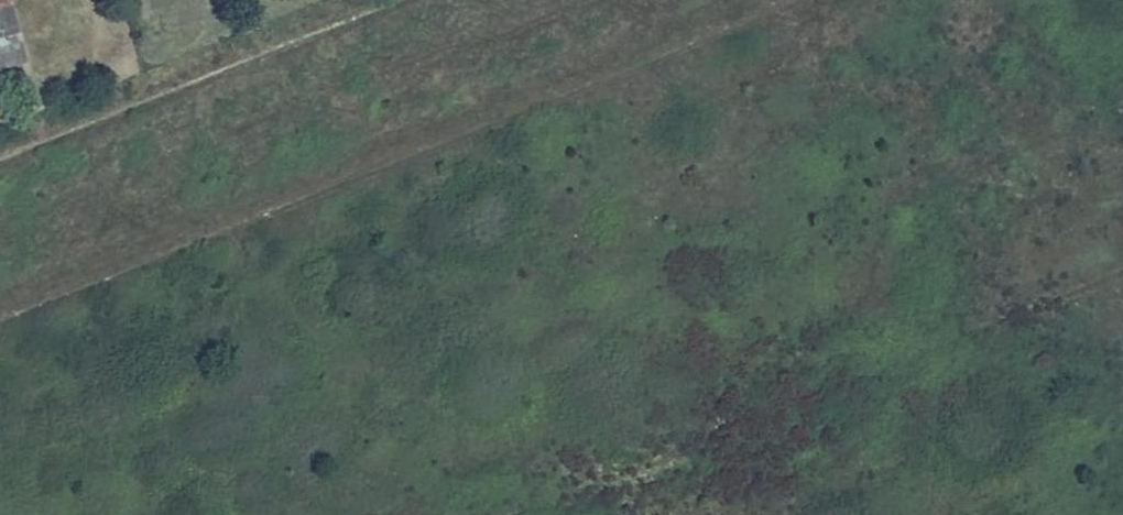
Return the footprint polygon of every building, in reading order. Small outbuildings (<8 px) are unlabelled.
[(0,9),(0,68),(28,60),(12,5),(0,9)]
